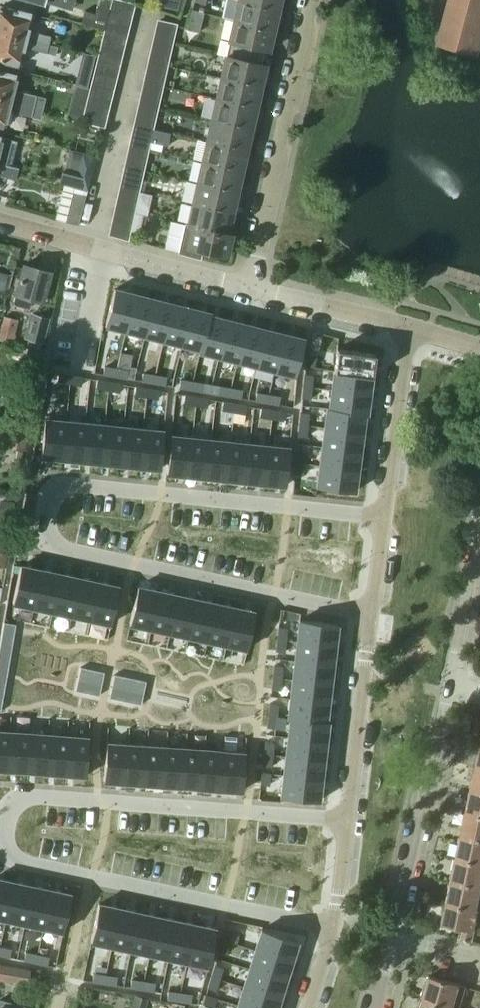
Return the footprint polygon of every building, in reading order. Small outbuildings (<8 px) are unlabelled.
[(136,5),(118,0),(112,0),(110,8),(109,11),(133,17),(136,5)] [(278,8),(242,0),(239,0),(234,21),(273,29),(278,8)] [(280,0),(242,0),(278,8),(280,0)] [(439,41),(479,52),(479,51),(479,0),(450,0),(439,41)] [(85,10),(81,23),(104,29),(106,23),(109,11),(110,8),(97,4),(95,13),(85,10)] [(33,16),(15,11),(15,12),(1,8),(0,10),(0,33),(27,39),(48,45),(50,36),(29,31),(33,16)] [(129,29),(133,17),(109,11),(106,23),(129,29)] [(171,43),(176,25),(158,21),(154,39),(171,43)] [(269,50),(273,29),(234,21),(228,49),(263,56),(265,49),(269,50)] [(126,42),(129,29),(106,23),(104,29),(103,35),(126,42)] [(48,45),(27,39),(0,33),(0,59),(2,59),(1,60),(20,65),(25,47),(46,53),(48,45)] [(123,54),(126,42),(103,35),(99,48),(123,54)] [(167,64),(171,43),(154,39),(149,61),(167,64)] [(120,66),(123,54),(99,48),(96,60),(120,66)] [(261,85),(266,64),(261,63),(263,56),(228,49),(222,77),(261,85)] [(116,79),(120,66),(96,60),(93,72),(116,79)] [(162,85),(167,64),(149,61),(145,82),(162,85)] [(113,91),(116,79),(93,72),(90,85),(113,91)] [(18,78),(0,73),(0,99),(11,102),(34,108),(41,110),(44,98),(14,90),(18,78)] [(256,106),(261,85),(222,77),(217,98),(256,106)] [(157,107),(162,85),(145,82),(140,103),(157,107)] [(81,120),(84,110),(87,97),(89,88),(76,85),(68,116),(81,120)] [(110,103),(113,91),(90,85),(89,88),(87,97),(110,103)] [(107,116),(110,103),(87,97),(84,110),(107,116)] [(251,128),(256,106),(217,98),(212,119),(251,128)] [(34,108),(11,102),(0,99),(0,126),(5,127),(6,123),(29,129),(34,108)] [(155,116),(157,107),(140,103),(138,113),(155,116)] [(104,128),(107,116),(84,110),(81,120),(81,122),(104,128)] [(247,149),(251,128),(212,119),(208,140),(247,149)] [(147,149),(152,128),(135,124),(130,145),(147,149)] [(170,133),(154,129),(152,138),(158,140),(157,143),(167,145),(170,133)] [(16,142),(0,138),(0,165),(10,167),(16,142)] [(242,170),(247,149),(208,140),(203,161),(242,170)] [(143,170),(147,149),(130,145),(125,166),(143,170)] [(87,191),(96,155),(83,152),(78,175),(66,172),(64,183),(87,191)] [(237,191),(242,170),(203,161),(198,182),(237,191)] [(10,167),(0,165),(0,176),(15,180),(18,170),(10,167)] [(138,191),(143,170),(125,166),(121,188),(138,191)] [(232,212),(237,191),(198,182),(194,203),(232,212)] [(79,225),(87,191),(64,183),(57,220),(79,225)] [(133,212),(138,191),(121,188),(116,209),(133,212)] [(227,233),(232,212),(194,203),(189,225),(227,233)] [(131,222),(133,212),(116,209),(114,218),(131,222)] [(227,233),(189,225),(187,224),(179,253),(200,258),(202,251),(226,256),(231,234),(227,233)] [(52,270),(25,264),(14,302),(30,307),(32,297),(44,300),(52,270)] [(7,291),(12,275),(0,271),(0,288),(7,291)] [(114,289),(105,326),(126,331),(135,294),(114,289)] [(135,294),(126,331),(144,336),(154,299),(135,294)] [(154,299),(144,336),(163,340),(173,303),(154,299)] [(173,303),(163,340),(182,345),(192,308),(173,303)] [(192,308),(182,345),(201,350),(210,313),(192,308)] [(49,317),(30,312),(24,336),(43,342),(49,317)] [(210,313),(201,350),(218,356),(228,320),(210,313)] [(228,320),(218,356),(237,362),(247,325),(228,320)] [(2,324),(0,333),(0,339),(12,343),(16,327),(2,324)] [(247,325),(237,362),(256,365),(266,329),(247,325)] [(266,329),(256,365),(275,370),(284,333),(266,329)] [(284,333),(275,370),(293,375),(302,338),(284,333)] [(339,350),(335,370),(371,376),(374,355),(339,350)] [(316,356),(308,354),(305,366),(313,368),(316,356)] [(116,377),(117,369),(105,367),(104,374),(116,377)] [(129,371),(117,369),(116,377),(127,379),(129,371)] [(335,370),(332,390),(369,395),(371,376),(335,370)] [(60,373),(58,381),(70,383),(72,375),(60,373)] [(153,383),(155,375),(143,373),(142,381),(153,383)] [(313,375),(305,374),(303,386),(311,387),(313,375)] [(72,375),(70,383),(82,385),(83,377),(72,375)] [(167,377),(155,375),(153,383),(165,385),(167,377)] [(98,380),(96,387),(108,390),(110,382),(98,380)] [(191,390),(193,382),(181,380),(179,388),(191,390)] [(110,382),(108,390),(120,392),(121,384),(110,382)] [(204,384),(193,382),(191,390),(203,392),(204,384)] [(136,386),(134,394),(146,396),(148,388),(136,386)] [(310,399),(311,387),(303,386),(302,398),(310,399)] [(229,396),(231,389),(219,387),(217,394),(229,396)] [(148,388),(146,396),(158,398),(159,390),(148,388)] [(242,391),(231,389),(229,396),(241,398),(242,391)] [(332,390),(327,408),(366,414),(369,395),(332,390)] [(267,403),(269,395),(257,393),(255,401),(267,403)] [(196,405),(197,397),(185,395),(184,403),(196,405)] [(280,397),(269,395),(267,403),(279,405),(280,397)] [(209,399),(197,397),(196,405),(207,407),(209,399)] [(234,411),(235,404),(223,401),(222,409),(234,411)] [(247,406),(235,404),(234,411),(245,413),(247,406)] [(271,418),(273,410),(261,408),(260,416),(271,418)] [(327,408),(324,427),(362,432),(366,414),(327,408)] [(285,412),(273,410),(271,418),(283,420),(285,412)] [(309,413),(301,412),(299,424),(307,425),(309,413)] [(40,418),(37,454),(63,458),(66,421),(40,418)] [(66,421),(63,458),(81,461),(86,422),(66,421)] [(86,422),(81,461),(101,462),(104,424),(86,422)] [(104,424),(101,462),(120,465),(124,426),(104,424)] [(306,437),(307,425),(299,424),(298,436),(306,437)] [(124,426),(120,465),(138,467),(142,429),(124,426)] [(324,427),(322,447),(360,451),(362,432),(324,427)] [(142,429),(138,467),(155,471),(158,431),(142,429)] [(27,450),(30,437),(7,433),(4,446),(27,450)] [(175,436),(170,473),(188,475),(192,438),(175,436)] [(192,438),(188,475),(207,477),(211,440),(192,438)] [(211,440),(207,477),(227,479),(230,441),(211,440)] [(230,442),(228,479),(245,481),(250,443),(230,442)] [(250,443),(245,481),(264,483),(269,445),(250,443)] [(269,445),(265,482),(285,483),(290,448),(269,445)] [(322,447),(320,466),(358,471),(360,451),(322,447)] [(305,451),(297,451),(296,463),(304,463),(305,451)] [(302,475),(304,463),(296,463),(294,475),(302,475)] [(320,466),(317,490),(354,494),(358,471),(320,466)] [(8,553),(10,541),(0,539),(0,552),(8,553)] [(8,553),(0,552),(0,565),(6,566),(8,553)] [(22,566),(13,601),(34,607),(42,570),(22,566)] [(42,570),(34,607),(53,611),(60,574),(42,570)] [(60,575),(53,611),(71,614),(79,578),(60,575)] [(79,578),(72,615),(90,620),(98,582),(79,578)] [(98,582),(90,620),(108,624),(116,585),(98,582)] [(142,588),(135,626),(151,629),(151,628),(159,591),(142,588)] [(159,591),(151,628),(170,632),(178,596),(159,591)] [(178,596),(170,632),(189,637),(197,599),(178,596)] [(197,599),(189,637),(207,640),(215,604),(197,599)] [(215,604),(207,640),(226,644),(234,608),(215,604)] [(234,608),(226,644),(248,649),(256,612),(234,608)] [(16,624),(5,622),(4,622),(2,630),(14,632),(16,624)] [(299,623),(297,641),(335,645),(337,628),(299,623)] [(279,627),(278,639),(286,640),(287,628),(279,627)] [(13,640),(14,632),(2,630),(1,638),(13,640)] [(13,640),(1,638),(0,644),(0,646),(12,648),(13,640)] [(278,639),(276,651),(284,652),(286,640),(278,639)] [(297,641),(295,661),(333,664),(335,645),(297,641)] [(12,648),(0,646),(0,654),(10,656),(12,648)] [(10,656),(0,654),(0,663),(9,664),(10,656)] [(295,661),(293,679),(329,684),(333,664),(295,661)] [(9,664),(0,663),(0,671),(7,672),(9,664)] [(275,665),(273,677),(281,678),(282,666),(275,665)] [(86,680),(89,669),(80,667),(78,679),(86,680)] [(94,682),(96,671),(89,669),(86,680),(94,682)] [(104,672),(96,671),(94,682),(102,684),(104,672)] [(120,688),(122,676),(114,674),(112,686),(120,688)] [(128,689),(130,678),(122,676),(120,688),(128,689)] [(273,677),(272,689),(280,690),(281,678),(273,677)] [(136,691),(138,680),(130,678),(128,689),(136,691)] [(83,692),(86,680),(78,679),(75,690),(83,692)] [(293,679),(290,699),(327,702),(330,684),(329,684),(293,679)] [(91,694),(94,682),(86,680),(83,692),(91,694)] [(146,681),(138,680),(136,691),(144,693),(146,681)] [(99,696),(102,684),(94,682),(91,694),(99,696)] [(117,699),(120,688),(112,686),(109,698),(117,699)] [(125,701),(128,689),(120,688),(117,699),(125,701)] [(133,703),(136,691),(128,689),(125,701),(133,703)] [(141,705),(144,693),(136,691),(133,703),(141,705)] [(290,699),(289,718),(327,721),(328,703),(290,699)] [(270,703),(269,715),(277,716),(278,704),(270,703)] [(269,715),(267,727),(275,728),(277,716),(269,715)] [(288,718),(288,737),(325,740),(327,721),(289,718),(288,718)] [(6,769),(9,732),(0,731),(0,769),(6,769)] [(9,732),(6,770),(26,772),(29,734),(9,732)] [(29,734),(26,772),(45,772),(48,734),(29,734)] [(48,734),(46,772),(63,775),(67,736),(48,734)] [(67,736),(63,775),(80,779),(83,739),(67,736)] [(288,737),(286,756),(322,760),(326,741),(288,737)] [(106,741),(105,784),(125,782),(127,744),(128,744),(106,741)] [(266,742),(264,753),(272,754),(274,742),(266,742)] [(127,744),(125,782),(144,784),(147,746),(127,744)] [(147,746),(144,784),(164,785),(167,747),(147,746)] [(167,747),(164,785),(182,786),(186,749),(167,747)] [(186,749),(182,786),(202,788),(205,750),(186,749)] [(205,750),(202,788),(221,790),(223,751),(205,750)] [(223,751),(221,790),(236,790),(241,752),(223,751)] [(264,753),(263,765),(271,766),(272,754),(264,753)] [(286,756),(283,775),(321,779),(323,760),(322,760),(286,756)] [(262,773),(261,784),(269,785),(270,773),(262,773)] [(283,775),(281,794),(319,799),(321,780),(283,775)] [(472,788),(467,811),(479,814),(479,790),(472,788)] [(467,811),(463,834),(479,837),(479,814),(467,811)] [(463,834),(458,856),(479,861),(479,837),(463,834)] [(458,856),(453,879),(479,885),(479,861),(458,856)] [(453,879),(448,902),(477,908),(479,908),(479,910),(479,885),(453,879)] [(5,919),(14,883),(0,880),(0,918),(5,919)] [(14,883),(5,919),(24,923),(32,887),(14,883)] [(32,887),(24,923),(43,927),(52,890),(32,887)] [(52,890),(43,927),(60,930),(68,894),(52,890)] [(479,908),(477,908),(448,902),(444,924),(465,928),(462,939),(473,941),(479,910),(479,908)] [(103,905),(96,941),(113,946),(120,908),(103,905)] [(120,908),(113,946),(131,950),(139,912),(120,908)] [(139,912),(131,950),(150,954),(158,916),(139,912)] [(158,916),(150,954),(169,958),(176,920),(158,916)] [(176,920),(169,958),(187,961),(195,924),(176,920)] [(195,924),(187,961),(203,964),(211,927),(195,924)] [(224,929),(221,940),(229,942),(231,930),(224,929)] [(260,934),(255,950),(292,962),(297,946),(260,934)] [(221,940),(219,952),(226,954),(229,942),(221,940)] [(0,948),(0,955),(10,957),(12,950),(0,947),(0,948)] [(255,950),(249,968),(286,980),(292,962),(255,950)] [(26,953),(24,960),(36,963),(38,955),(26,953)] [(38,955),(36,963),(48,965),(49,958),(38,955)] [(0,973),(0,980),(28,984),(31,968),(1,964),(0,973)] [(215,965),(211,977),(219,979),(223,968),(215,965)] [(249,968),(244,987),(280,998),(286,980),(249,968)] [(94,974),(93,982),(105,984),(106,976),(94,974)] [(106,976),(105,984),(116,986),(118,978),(106,976)] [(467,986),(431,976),(424,1000),(451,1007),(461,1007),(467,986)] [(211,977),(208,988),(216,990),(219,979),(211,977)] [(132,980),(131,988),(143,990),(144,982),(132,980)] [(144,982),(143,990),(154,992),(156,984),(144,982)] [(238,1005),(248,1007),(277,1007),(280,998),(244,987),(238,1005)] [(169,992),(167,1000),(179,1002),(181,994),(169,992)] [(181,994),(179,1002),(191,1004),(192,996),(181,994)] [(206,995),(203,1003),(215,1006),(217,999),(206,995)] [(131,1007),(145,1007),(146,998),(132,996),(131,1007)]
